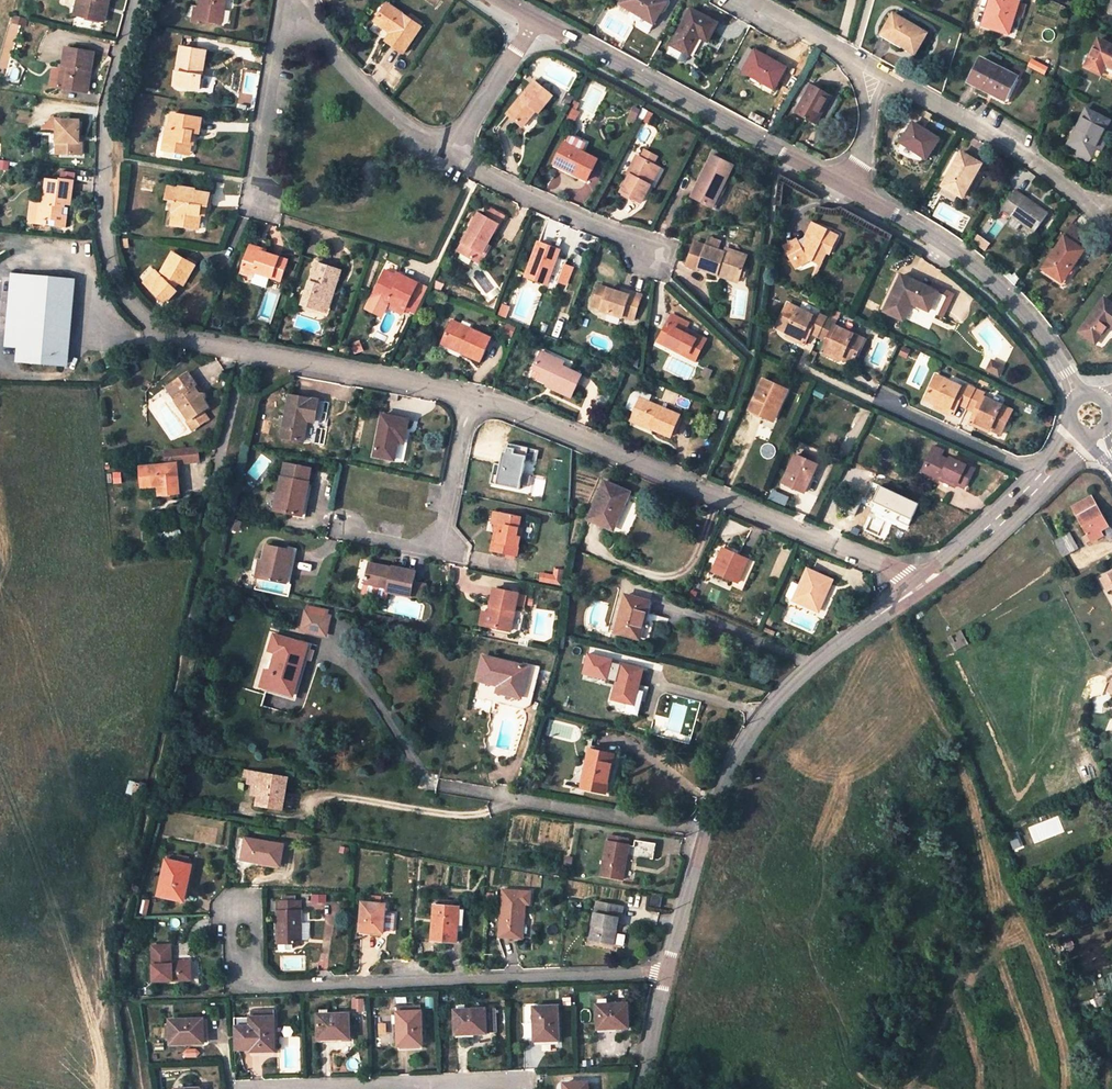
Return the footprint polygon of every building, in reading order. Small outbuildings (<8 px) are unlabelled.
[(76,15),(81,17),(85,0),(80,0),(76,15)] [(81,17),(105,22),(110,0),(85,0),(81,17)] [(199,20),(219,23),(222,5),(225,6),(226,0),(202,0),(199,20)] [(620,3),(635,12),(654,23),(667,2),(664,0),(623,0),(620,3)] [(1019,0),(992,0),(991,3),(993,3),(986,26),(1009,34),(1015,16),(1020,0),(1019,0)] [(1020,0),(1015,16),(1021,18),(1026,3),(1020,0)] [(388,3),(376,21),(393,33),(388,41),(403,51),(405,52),(423,26),(388,3)] [(708,41),(718,24),(691,9),(667,54),(682,63),(687,61),(700,37),(708,41)] [(654,23),(635,12),(633,16),(652,27),(654,23)] [(894,14),(884,30),(899,39),(897,43),(916,54),(927,34),(894,14)] [(12,23),(26,27),(28,19),(14,15),(12,23)] [(882,34),(897,43),(899,39),(884,30),(882,34)] [(1102,75),(1107,66),(1111,68),(1111,46),(1099,40),(1086,67),(1102,75)] [(204,51),(182,47),(175,86),(201,90),(203,77),(199,76),(204,51)] [(94,53),(67,49),(64,67),(58,66),(56,88),(66,89),(89,92),(94,53)] [(774,61),(755,50),(743,72),(774,88),(784,70),(772,64),(774,61)] [(204,51),(199,76),(203,77),(208,52),(204,51)] [(1005,101),(1018,76),(981,58),(969,83),(1005,101)] [(774,61),(772,64),(784,70),(786,67),(774,61)] [(1029,67),(1040,73),(1043,66),(1033,61),(1029,67)] [(535,81),(509,114),(515,119),(524,126),(537,109),(540,112),(553,96),(535,81)] [(811,84),(795,113),(816,124),(832,95),(811,84)] [(572,120),(577,110),(571,107),(566,116),(572,120)] [(1070,143),(1082,149),(1079,157),(1088,162),(1097,144),(1103,147),(1107,140),(1106,139),(1104,136),(1102,135),(1106,128),(1109,129),(1111,123),(1111,122),(1087,109),(1078,126),(1077,129),(1070,143)] [(201,119),(173,114),(170,127),(168,127),(163,150),(184,154),(186,142),(190,143),(192,132),(197,132),(199,133),(201,119)] [(79,141),(75,141),(75,131),(75,120),(53,120),(53,139),(53,140),(59,141),(58,153),(78,153),(79,141)] [(927,159),(939,139),(913,123),(901,141),(927,159)] [(569,137),(566,144),(582,152),(585,145),(569,137)] [(566,144),(557,161),(574,170),(573,172),(588,180),(598,160),(582,152),(566,144)] [(962,152),(943,185),(960,195),(964,197),(972,182),(982,163),(962,152)] [(643,160),(652,165),(656,158),(647,153),(643,160)] [(708,163),(692,197),(711,206),(719,189),(722,190),(735,164),(713,153),(708,163)] [(643,160),(638,157),(629,174),(631,175),(622,192),(640,203),(650,186),(647,184),(657,168),(652,165),(643,160)] [(571,176),(573,172),(574,170),(557,161),(554,167),(571,176)] [(657,168),(647,184),(650,186),(660,169),(657,168)] [(43,204),(41,203),(38,225),(48,226),(49,220),(56,221),(56,227),(65,228),(67,217),(62,216),(63,208),(65,208),(66,205),(70,206),(73,182),(60,180),(60,182),(46,181),(43,204)] [(180,189),(168,188),(166,200),(174,201),(172,212),(174,212),(180,213),(177,226),(198,229),(201,215),(202,206),(207,207),(208,207),(210,195),(195,192),(196,190),(180,187),(180,189)] [(719,189),(711,206),(717,209),(725,192),(722,190),(719,189)] [(1035,232),(1048,212),(1016,190),(1002,209),(1035,232)] [(486,217),(499,224),(504,216),(491,209),(486,217)] [(177,226),(180,213),(174,212),(171,225),(177,226)] [(459,251),(478,262),(479,261),(487,246),(499,224),(486,217),(479,214),(459,251)] [(831,253),(839,236),(828,231),(829,229),(815,222),(807,238),(800,242),(797,239),(784,246),(789,256),(793,254),(799,265),(809,260),(826,251),(827,252),(831,253)] [(1064,237),(1084,250),(1087,245),(1078,237),(1082,231),(1072,225),(1064,237)] [(725,242),(710,237),(707,244),(698,268),(718,275),(720,270),(740,278),(747,257),(727,250),(725,253),(721,252),(725,242)] [(1064,237),(1043,268),(1060,278),(1063,280),(1072,267),(1084,250),(1064,237)] [(129,238),(121,239),(122,254),(130,253),(129,238)] [(698,268),(707,244),(697,241),(688,266),(698,268)] [(558,257),(561,251),(538,243),(525,277),(556,289),(567,260),(558,257)] [(487,246),(479,261),(482,263),(491,247),(487,246)] [(282,282),(289,260),(250,248),(242,271),(255,275),(256,270),(275,277),(274,279),(282,282)] [(826,253),(827,252),(826,251),(809,260),(818,264),(820,265),(826,253)] [(184,285),(195,266),(173,253),(162,273),(166,275),(164,278),(160,275),(149,287),(166,303),(177,291),(174,288),(179,282),(184,285)] [(795,267),(799,265),(793,254),(789,256),(795,267)] [(303,304),(322,311),(330,288),(335,290),(341,271),(317,263),(303,304)] [(738,283),(740,278),(720,270),(718,275),(738,283)] [(389,301),(405,309),(418,284),(401,276),(399,279),(395,277),(384,272),(372,297),(387,304),(389,301)] [(33,276),(32,276),(13,274),(7,346),(27,347),(33,276)] [(902,274),(885,311),(904,320),(910,308),(907,307),(910,301),(912,302),(930,311),(939,292),(902,274)] [(27,347),(64,349),(71,350),(76,280),(70,280),(33,276),(27,347)] [(418,284),(405,309),(416,314),(428,289),(418,284)] [(598,286),(595,296),(604,299),(601,305),(600,310),(623,317),(623,316),(634,319),(641,296),(630,293),(628,296),(619,293),(598,286)] [(328,313),(335,290),(330,288),(322,311),(328,313)] [(593,302),(601,305),(604,299),(595,296),(593,302)] [(387,304),(372,297),(365,312),(380,319),(385,309),(401,317),(405,309),(389,301),(387,304)] [(1105,297),(1080,332),(1097,343),(1110,325),(1111,326),(1111,303),(1105,297)] [(818,314),(816,317),(787,303),(776,326),(786,332),(801,338),(803,333),(809,335),(810,333),(818,337),(827,318),(818,314)] [(506,319),(510,308),(502,305),(498,316),(506,319)] [(676,316),(662,343),(697,361),(708,340),(687,329),(690,323),(676,316)] [(826,351),(842,358),(852,363),(864,340),(835,326),(836,322),(827,318),(818,337),(826,340),(825,343),(829,345),(826,351)] [(451,321),(443,341),(462,349),(461,353),(480,361),(490,338),(451,321)] [(515,328),(509,325),(506,332),(511,335),(515,328)] [(801,338),(786,332),(784,336),(804,345),(809,335),(803,333),(801,338)] [(460,354),(461,353),(462,349),(443,341),(441,345),(460,354)] [(829,345),(825,343),(820,353),(840,362),(842,358),(826,351),(829,345)] [(26,362),(62,365),(64,349),(27,347),(26,362)] [(69,366),(71,350),(64,349),(62,365),(69,366)] [(542,351),(536,363),(545,368),(543,372),(540,379),(548,383),(554,385),(553,388),(572,396),(582,375),(563,366),(565,361),(542,351)] [(999,377),(1004,366),(991,361),(987,371),(999,377)] [(534,368),(543,372),(545,368),(536,363),(534,368)] [(170,381),(180,395),(175,399),(188,418),(186,420),(192,428),(208,417),(202,408),(206,404),(202,398),(205,392),(197,392),(193,386),(197,384),(186,369),(170,381)] [(954,404),(958,406),(959,403),(968,407),(976,388),(968,384),(966,387),(936,373),(925,398),(935,402),(951,409),(954,404)] [(787,389),(763,379),(749,410),(769,419),(774,410),(777,411),(787,389)] [(175,399),(180,395),(170,381),(165,384),(175,399)] [(968,407),(975,410),(974,414),(979,416),(976,421),(991,429),(1002,434),(1013,410),(984,396),(985,393),(976,388),(968,407)] [(680,415),(649,402),(652,395),(650,394),(646,392),(641,391),(637,391),(632,394),(626,408),(635,412),(633,417),(655,426),(654,428),(672,435),(680,415)] [(394,401),(398,399),(398,395),(387,392),(386,400),(394,401)] [(315,422),(318,400),(290,395),(283,437),(304,441),(307,425),(304,425),(305,420),(315,422)] [(933,406),(953,416),(958,406),(954,404),(951,409),(935,402),(933,406)] [(979,416),(974,414),(969,424),(989,433),(991,429),(976,421),(979,416)] [(382,415),(375,456),(395,459),(398,443),(399,438),(405,439),(409,420),(382,415)] [(655,426),(633,417),(631,421),(653,430),(654,428),(655,426)] [(500,485),(519,489),(529,447),(508,443),(507,452),(503,451),(500,466),(504,466),(500,485)] [(164,448),(164,463),(182,462),(200,461),(199,446),(164,448)] [(931,452),(923,470),(940,479),(941,477),(957,484),(965,487),(973,469),(950,458),(949,460),(940,456),(944,450),(936,446),(933,453),(931,452)] [(817,465),(795,455),(782,483),(804,492),(817,465)] [(184,491),(182,462),(164,463),(144,464),(146,484),(162,483),(163,492),(184,491)] [(278,502),(276,511),(302,516),(312,469),(285,464),(282,478),(281,478),(278,494),(282,495),(281,502),(278,502)] [(500,485),(504,466),(500,466),(496,464),(491,483),(500,485)] [(941,477),(940,479),(956,486),(957,484),(941,477)] [(588,519),(610,528),(617,512),(621,513),(630,491),(605,481),(588,519)] [(1073,507),(1089,535),(1084,537),(1087,542),(1092,539),(1093,541),(1099,538),(1096,533),(1099,531),(1107,526),(1091,497),(1073,507)] [(617,512),(610,528),(614,530),(621,513),(617,512)] [(520,518),(498,513),(496,524),(497,524),(505,526),(504,535),(498,534),(496,542),(494,541),(492,551),(516,556),(520,537),(516,536),(518,528),(520,518)] [(504,535),(505,526),(497,524),(494,541),(496,542),(498,534),(504,535)] [(1063,556),(1077,548),(1069,534),(1056,542),(1063,556)] [(267,545),(263,561),(267,562),(266,569),(263,569),(261,578),(287,583),(294,551),(267,545)] [(723,548),(712,572),(733,581),(744,586),(755,562),(723,548)] [(260,561),(256,577),(261,578),(263,569),(266,569),(267,562),(263,561),(260,561)] [(392,568),(370,563),(365,583),(388,588),(388,592),(410,597),(411,595),(414,580),(416,572),(395,567),(393,567),(392,568)] [(541,573),(540,583),(564,585),(565,570),(554,569),(553,574),(541,573)] [(818,611),(831,580),(806,569),(793,600),(818,611)] [(1100,578),(1107,590),(1111,588),(1111,572),(1100,578)] [(414,580),(411,595),(423,598),(426,583),(414,580)] [(744,586),(733,581),(731,586),(742,591),(744,586)] [(388,588),(365,583),(363,593),(386,598),(388,592),(388,588)] [(495,588),(491,606),(496,607),(492,627),(511,631),(519,593),(495,588)] [(640,639),(650,602),(626,596),(616,633),(640,639)] [(487,626),(492,627),(496,607),(491,606),(487,626)] [(302,630),(315,633),(316,629),(326,631),(330,616),(306,611),(302,630)] [(933,648),(922,622),(914,625),(925,651),(933,648)] [(955,650),(968,644),(962,631),(949,637),(955,650)] [(308,645),(274,635),(270,650),(277,653),(274,662),(281,664),(278,674),(272,672),(267,688),(294,695),(308,645)] [(500,685),(498,691),(522,697),(529,667),(483,655),(477,679),(494,683),(495,678),(501,680),(500,685)] [(278,674),(281,664),(274,662),(272,672),(278,674)] [(639,683),(642,668),(621,663),(610,709),(638,716),(646,685),(639,683)] [(1102,687),(1111,693),(1111,679),(1102,687)] [(585,740),(581,760),(586,761),(581,788),(606,793),(614,755),(591,749),(593,739),(585,740)] [(1069,793),(1101,778),(1088,751),(1056,766),(1069,793)] [(254,795),(259,796),(262,772),(251,770),(250,777),(256,778),(254,795)] [(288,777),(262,772),(259,796),(257,804),(291,809),(293,797),(285,795),(288,777)] [(143,798),(145,786),(136,784),(133,796),(143,798)] [(609,832),(607,841),(627,845),(629,835),(609,832)] [(281,866),(284,845),(246,838),(242,859),(281,866)] [(635,840),(634,846),(627,845),(607,841),(601,874),(623,878),(627,854),(632,855),(653,858),(656,843),(635,840)] [(191,866),(167,860),(159,895),(182,900),(187,876),(189,876),(191,866)] [(189,876),(187,876),(182,900),(187,902),(193,877),(189,876)] [(1089,901),(1096,898),(1091,885),(1084,888),(1089,901)] [(662,897),(651,895),(649,905),(660,906),(662,897)] [(301,942),(300,901),(277,901),(278,942),(301,942)] [(499,937),(521,939),(522,921),(524,921),(525,903),(501,902),(499,937)] [(362,903),(359,931),(370,932),(383,932),(385,904),(362,903)] [(460,931),(462,907),(434,905),(432,939),(456,941),(457,931),(460,931)] [(620,920),(623,908),(604,906),(602,913),(596,912),(590,940),(613,944),(618,920),(620,920)] [(1071,939),(1061,944),(1065,952),(1075,948),(1071,939)] [(152,946),(153,981),(191,979),(191,961),(172,962),(171,945),(152,946)] [(1104,1009),(1110,1007),(1107,995),(1100,997),(1104,1009)] [(629,1027),(628,1003),(608,1004),(608,999),(599,999),(600,1004),(597,1004),(598,1028),(629,1027)] [(354,1009),(365,1009),(365,1000),(354,1000),(354,1009)] [(534,1007),(535,1038),(545,1038),(546,1040),(559,1040),(558,1006),(534,1007)] [(495,1008),(485,1009),(486,1033),(496,1032),(495,1008)] [(349,1038),(348,1013),(329,1014),(329,1009),(320,1009),(320,1015),(318,1015),(319,1039),(349,1038)] [(485,1009),(455,1010),(456,1034),(486,1033),(485,1009)] [(234,1026),(235,1049),(251,1048),(261,1048),(261,1050),(275,1050),(274,1010),(249,1011),(250,1026),(234,1026)] [(398,1012),(399,1042),(409,1042),(409,1046),(423,1045),(422,1011),(398,1012)] [(389,1015),(379,1016),(380,1041),(390,1041),(389,1015)] [(204,1018),(170,1020),(170,1025),(166,1025),(166,1038),(171,1038),(171,1044),(202,1043),(202,1032),(204,1032),(204,1018)]
